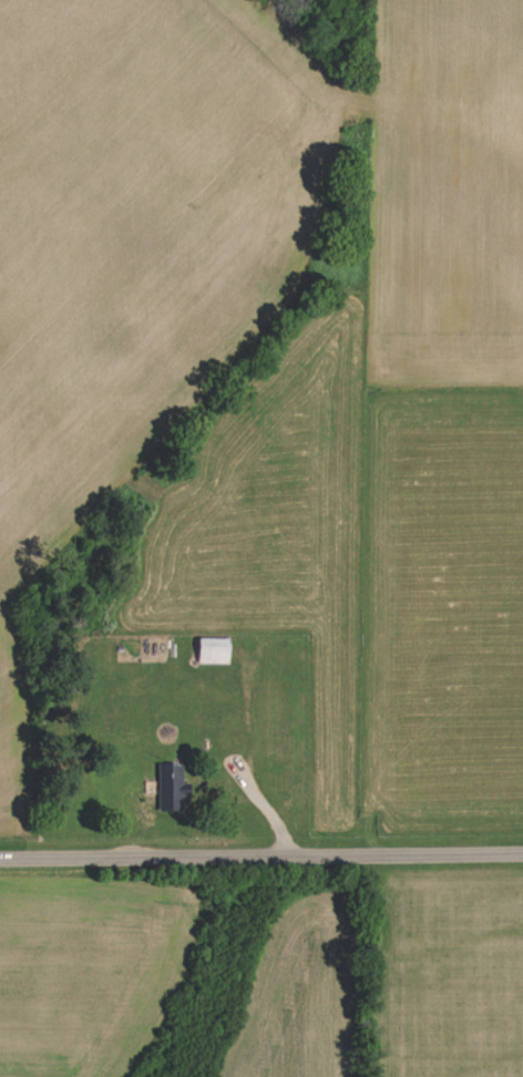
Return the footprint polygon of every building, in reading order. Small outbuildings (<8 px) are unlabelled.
[(232,641),(201,640),(201,665),(231,666),(232,641)] [(175,813),(184,813),(183,765),(160,766),(162,806),(175,805),(175,813)]
